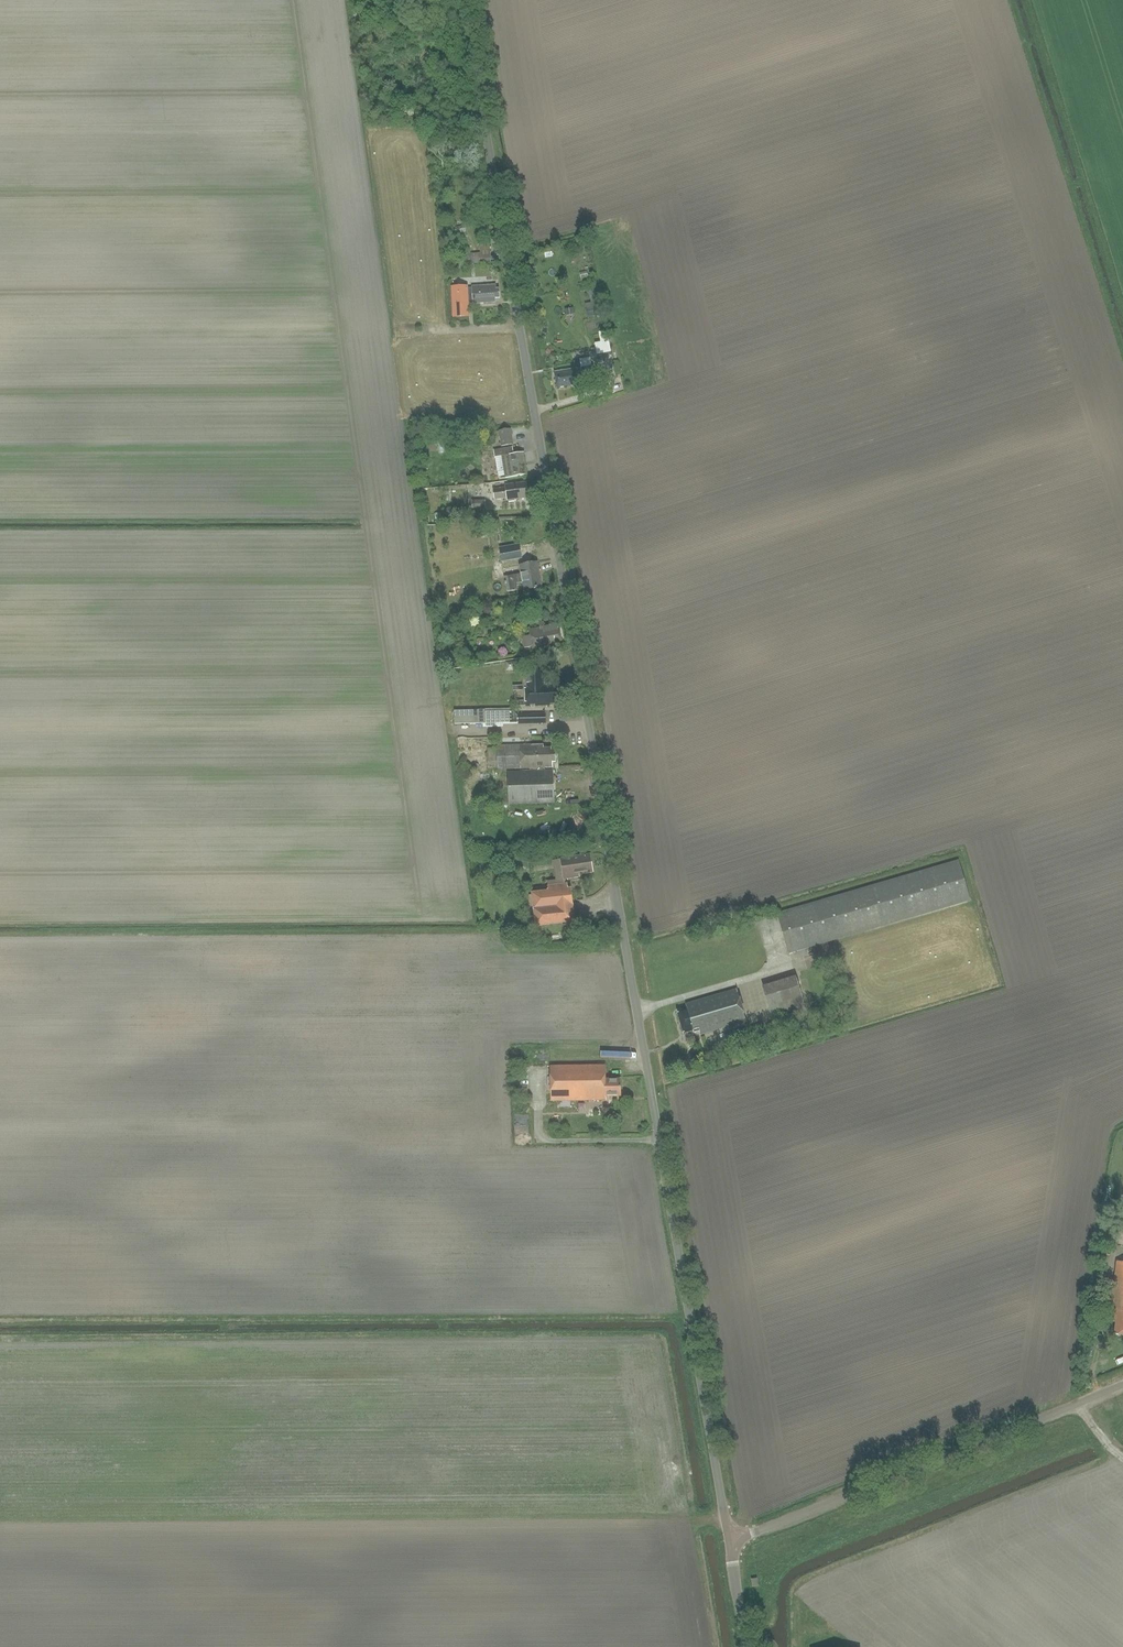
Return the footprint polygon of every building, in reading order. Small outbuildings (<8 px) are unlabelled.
[(491,263),(490,245),(480,246),(480,253),(477,253),(477,256),(461,257),(461,264),(478,264),(491,263)] [(495,286),(472,287),(472,289),(467,289),(467,287),(451,288),(453,317),(469,316),(468,302),(473,301),(473,303),(495,302),(495,298),(499,298),(499,289),(495,290),(495,286)] [(597,300),(595,289),(589,290),(591,301),(597,300)] [(585,304),(587,318),(597,316),(594,302),(585,304)] [(610,353),(606,337),(605,330),(599,332),(600,338),(601,343),(595,344),(597,356),(610,353)] [(593,366),(553,373),(556,389),(580,385),(579,384),(607,379),(606,376),(595,378),(593,366)] [(512,429),(500,431),(502,447),(514,445),(512,429)] [(495,457),(502,456),(505,478),(526,474),(523,453),(513,455),(512,448),(494,451),(495,457)] [(526,482),(506,485),(506,488),(504,488),(503,482),(488,484),(489,490),(487,491),(488,500),(506,498),(506,501),(508,500),(508,502),(514,501),(514,500),(528,498),(526,482)] [(486,509),(486,500),(472,501),(473,509),(486,509)] [(474,536),(487,535),(487,526),(473,527),(474,536)] [(507,563),(522,561),(519,543),(505,545),(507,563)] [(543,588),(538,562),(519,566),(520,574),(504,577),(508,599),(519,597),(517,584),(522,583),(523,591),(543,588)] [(545,626),(544,622),(539,623),(539,627),(529,629),(530,635),(522,637),(524,649),(532,648),(533,651),(559,645),(559,642),(561,641),(558,624),(545,626)] [(510,669),(518,667),(517,660),(509,661),(510,669)] [(544,680),(543,670),(526,671),(527,686),(525,686),(526,706),(551,705),(551,702),(561,702),(561,686),(552,687),(552,680),(544,680)] [(485,712),(485,710),(479,710),(479,724),(512,723),(512,712),(485,712)] [(547,723),(547,713),(519,714),(519,723),(547,723)] [(497,746),(497,749),(488,749),(489,769),(530,768),(530,770),(508,771),(509,804),(554,802),(553,769),(544,770),(544,768),(553,767),(552,761),(555,761),(555,750),(552,750),(552,747),(543,748),(543,744),(497,746)] [(570,810),(580,807),(578,800),(568,802),(570,810)] [(593,872),(590,854),(560,859),(563,879),(579,877),(578,874),(593,872)] [(957,859),(776,913),(788,953),(969,899),(957,859)] [(572,888),(568,888),(567,883),(548,886),(548,888),(535,890),(536,892),(532,893),(536,927),(576,922),(572,888)] [(800,979),(763,991),(772,1021),(806,1011),(798,985),(802,984),(800,979)] [(700,1034),(745,1021),(736,990),(685,1005),(686,1011),(677,1013),(683,1033),(692,1030),(693,1033),(699,1031),(700,1034)] [(606,1096),(620,1096),(620,1079),(606,1079),(605,1064),(549,1065),(550,1100),(606,1099),(606,1096)] [(1110,1306),(1115,1307),(1113,1321),(1116,1321),(1114,1334),(1122,1335),(1122,1262),(1116,1261),(1110,1306)]
